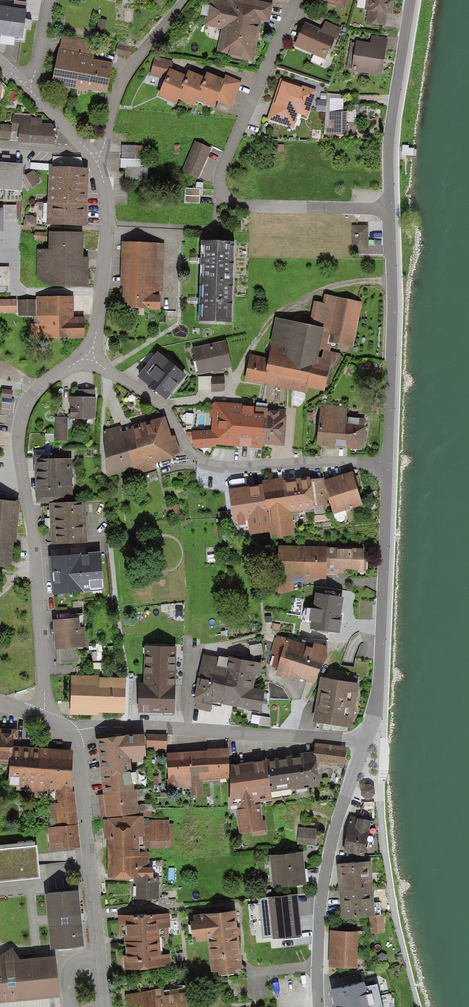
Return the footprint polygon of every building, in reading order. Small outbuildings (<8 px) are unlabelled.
[(207,17),(206,17),(204,26),(221,29),(216,54),(253,62),(261,21),(269,23),(272,4),(251,0),(211,0),(207,17)] [(345,9),(347,0),(317,0),(345,9)] [(365,10),(368,11),(387,14),(392,15),(395,0),(366,0),(365,10)] [(0,6),(0,36),(22,40),(26,10),(0,6)] [(387,14),(368,11),(366,23),(386,26),(387,14)] [(107,21),(99,19),(95,33),(104,35),(107,21)] [(321,29),(320,32),(334,38),(334,40),(336,41),(342,29),(325,21),(321,29)] [(321,29),(305,22),(294,47),(325,60),(334,40),(334,38),(320,32),(321,29)] [(97,40),(63,34),(60,47),(59,47),(52,84),(88,91),(89,89),(107,92),(113,62),(94,59),(97,40)] [(370,43),(356,41),(351,71),(381,76),(384,61),(388,38),(371,35),(370,43)] [(137,48),(117,44),(115,54),(132,58),(137,48)] [(173,62),(155,56),(150,75),(165,79),(170,69),(171,70),(173,62)] [(171,70),(170,69),(165,79),(158,97),(176,105),(179,100),(184,88),(181,87),(186,76),(177,72),(171,70)] [(196,74),(189,71),(186,76),(181,87),(184,88),(179,100),(195,107),(197,101),(203,89),(200,88),(205,78),(196,74)] [(216,77),(207,73),(205,78),(200,88),(203,89),(197,101),(213,109),(217,101),(225,81),(223,80),(216,77)] [(225,75),(223,80),(225,81),(217,101),(231,107),(242,82),(225,75)] [(299,85),(298,87),(282,82),(276,99),(274,98),(267,119),(294,128),(298,114),(308,117),(316,91),(299,85)] [(343,112),(343,94),(321,93),(321,100),(317,100),(317,111),(326,111),(325,127),(327,127),(326,137),(348,137),(348,133),(346,133),(347,123),(355,123),(356,109),(347,109),(347,112),(343,112)] [(347,96),(347,106),(357,105),(357,96),(347,96)] [(13,115),(12,125),(1,125),(0,138),(10,139),(10,140),(18,140),(18,143),(54,145),(55,132),(51,124),(42,124),(42,119),(32,118),(32,117),(31,116),(31,114),(14,113),(14,115),(13,115)] [(211,149),(195,141),(181,172),(198,179),(211,149)] [(145,146),(122,146),(121,159),(120,168),(125,168),(125,181),(144,182),(145,146)] [(23,164),(6,163),(0,163),(0,190),(22,191),(23,164)] [(87,227),(88,169),(48,168),(47,226),(87,227)] [(40,180),(34,170),(25,176),(33,189),(40,180)] [(196,189),(185,188),(185,203),(200,204),(200,189),(196,189)] [(2,205),(1,209),(4,209),(3,222),(16,222),(16,205),(2,205)] [(33,216),(25,215),(24,226),(37,227),(37,223),(37,220),(36,219),(34,217),(33,216)] [(83,234),(49,232),(48,250),(38,249),(37,280),(51,288),(89,288),(89,257),(84,257),(83,254),(83,234)] [(163,244),(122,242),(120,286),(123,286),(122,310),(132,310),(132,316),(144,317),(144,310),(160,311),(163,244)] [(201,262),(200,281),(233,283),(235,243),(201,242),(201,262)] [(0,267),(0,286),(9,287),(9,268),(0,267)] [(232,324),(233,283),(200,281),(199,301),(198,322),(232,324)] [(268,373),(265,385),(306,394),(308,389),(325,392),(329,370),(341,354),(330,351),(332,344),(353,347),(363,302),(324,294),(323,303),(314,302),(309,326),(275,318),(269,345),(271,346),(268,359),(269,359),(266,372),(268,373)] [(74,297),(37,297),(36,300),(37,316),(37,324),(30,324),(30,338),(68,338),(68,339),(84,339),(84,317),(74,318),(74,315),(74,297)] [(16,313),(16,300),(0,300),(0,313),(16,313)] [(19,317),(37,316),(36,300),(18,300),(19,317)] [(226,341),(192,348),(198,375),(213,372),(214,374),(218,373),(223,372),(222,370),(232,368),(226,341)] [(157,352),(137,378),(166,401),(186,376),(157,352)] [(268,359),(250,355),(244,382),(265,386),(265,385),(268,373),(266,372),(269,359),(268,359)] [(224,377),(198,377),(198,391),(224,391),(224,377)] [(2,389),(1,398),(11,399),(13,391),(2,389)] [(79,398),(70,398),(70,409),(70,419),(95,420),(96,398),(95,398),(95,391),(79,390),(79,398)] [(261,445),(264,409),(244,407),(245,405),(211,402),(210,417),(212,418),(211,431),(192,432),(193,449),(216,448),(216,445),(261,450),(261,445)] [(348,407),(321,404),(316,446),(327,447),(327,449),(336,450),(336,448),(361,451),(362,449),(364,449),(366,428),(364,427),(365,420),(347,417),(348,407)] [(286,411),(264,409),(261,445),(285,447),(288,417),(285,417),(286,411)] [(67,418),(55,418),(55,441),(67,441),(67,418)] [(131,428),(131,429),(138,451),(129,454),(134,469),(136,476),(155,470),(153,465),(157,464),(175,459),(174,456),(180,455),(175,437),(171,438),(165,418),(138,426),(131,428)] [(138,451),(131,429),(122,432),(120,426),(104,431),(108,477),(134,469),(129,454),(138,451)] [(36,499),(36,505),(49,505),(73,503),(72,460),(48,460),(48,456),(35,456),(35,462),(35,480),(35,496),(35,499),(36,499)] [(337,478),(324,482),(333,515),(363,506),(352,473),(337,478)] [(261,481),(262,485),(266,512),(269,512),(270,524),(267,525),(269,540),(295,536),(292,514),(313,511),(314,510),(313,502),(314,502),(310,481),(310,478),(287,482),(284,482),(283,478),(261,481)] [(323,479),(310,481),(314,502),(313,502),(314,510),(313,511),(315,521),(331,518),(329,511),(323,479)] [(246,488),(229,490),(234,524),(251,521),(252,527),(267,525),(270,524),(269,512),(266,512),(262,485),(246,488)] [(0,501),(0,568),(11,569),(14,543),(16,544),(17,539),(21,504),(0,501)] [(49,505),(51,546),(70,545),(88,544),(85,503),(73,503),(49,505)] [(178,505),(168,507),(170,516),(180,514),(178,505)] [(326,575),(327,548),(327,547),(278,546),(278,578),(294,579),(326,580),(326,575)] [(339,548),(327,548),(326,575),(338,576),(338,574),(341,574),(343,574),(344,571),(358,571),(358,574),(367,574),(367,562),(364,562),(365,550),(354,549),(354,551),(339,550),(339,548)] [(100,553),(49,558),(53,596),(104,591),(100,553)] [(294,579),(278,578),(277,595),(293,591),(294,579)] [(344,598),(315,594),(313,610),(311,609),(309,624),(311,624),(310,630),(340,634),(342,616),(341,616),(341,615),(344,598)] [(79,619),(52,621),(55,650),(86,647),(84,628),(80,628),(79,619)] [(307,646),(277,636),(276,639),(275,638),(271,654),(275,656),(271,668),(277,670),(275,676),(293,682),(295,678),(313,684),(332,649),(314,644),(312,649),(306,647),(307,646)] [(176,648),(145,647),(144,684),(139,684),(138,714),(174,715),(176,648)] [(225,659),(203,654),(198,679),(194,708),(211,713),(213,703),(215,703),(228,706),(254,712),(257,695),(252,694),(259,664),(228,657),(228,660),(225,659)] [(99,678),(101,678),(101,676),(71,675),(70,716),(99,716),(99,714),(99,678)] [(101,678),(99,678),(99,714),(125,714),(126,679),(101,678)] [(359,685),(320,678),(313,723),(352,729),(359,685)] [(10,766),(11,748),(18,748),(18,731),(0,730),(0,765),(10,766)] [(146,757),(144,734),(96,739),(103,795),(97,796),(100,818),(106,816),(106,818),(139,817),(136,791),(134,791),(131,763),(144,762),(143,758),(146,757)] [(167,735),(147,734),(146,752),(166,753),(167,735)] [(315,743),(314,753),(315,763),(344,767),(346,747),(315,743)] [(74,752),(18,748),(11,748),(10,766),(9,787),(27,788),(26,798),(48,799),(48,789),(56,790),(72,790),(74,752)] [(207,750),(207,751),(209,773),(202,774),(202,781),(229,779),(229,749),(207,750)] [(209,773),(207,751),(166,754),(169,789),(190,788),(191,799),(203,798),(202,781),(202,774),(209,773)] [(290,757),(266,761),(271,793),(294,789),(294,791),(319,787),(315,763),(314,753),(290,756),(290,757)] [(230,766),(230,807),(237,806),(255,804),(272,802),(271,793),(266,761),(230,766)] [(370,785),(364,785),(361,791),(362,796),(366,799),(372,799),(375,794),(374,788),(370,785)] [(72,792),(72,790),(56,790),(58,804),(55,804),(58,827),(78,825),(74,792),(72,792)] [(255,804),(237,806),(238,810),(236,810),(239,834),(251,833),(252,836),(267,834),(265,820),(263,821),(260,805),(255,806),(255,804)] [(139,817),(106,818),(106,821),(104,821),(104,839),(107,840),(108,878),(114,878),(114,880),(135,880),(134,885),(136,885),(136,894),(140,901),(159,900),(160,877),(154,877),(154,868),(149,868),(149,849),(170,849),(170,847),(174,847),(173,824),(169,824),(169,820),(149,821),(149,818),(144,819),(143,816),(139,817)] [(359,818),(350,817),(344,848),(343,853),(364,857),(371,822),(365,821),(358,820),(359,818)] [(80,848),(78,825),(58,827),(48,828),(50,851),(80,848)] [(299,828),(298,845),(315,846),(316,829),(299,828)] [(40,879),(37,846),(0,850),(0,883),(40,879)] [(306,876),(303,854),(269,858),(273,889),(307,885),(306,876)] [(338,878),(339,891),(372,888),(373,888),(371,862),(337,865),(338,878)] [(375,917),(372,888),(339,891),(340,902),(342,920),(369,917),(375,917)] [(79,892),(45,896),(51,951),(84,948),(79,892)] [(298,895),(268,898),(272,938),(273,940),(302,937),(300,912),(298,895)] [(272,938),(268,898),(258,899),(262,939),(272,938)] [(236,912),(193,917),(193,923),(190,923),(192,939),(195,939),(196,944),(208,942),(211,974),(218,973),(218,977),(235,975),(235,970),(242,969),(238,933),(236,912)] [(169,913),(119,917),(120,936),(124,936),(124,938),(126,957),(124,957),(124,971),(170,967),(170,955),(160,955),(159,938),(168,937),(168,929),(170,928),(169,913)] [(382,916),(375,917),(369,917),(371,934),(384,933),(382,916)] [(358,933),(330,932),(328,968),(356,970),(358,933)] [(0,957),(0,1004),(60,999),(56,957),(20,961),(12,948),(0,957)] [(331,992),(335,1006),(383,1006),(378,985),(366,988),(365,984),(331,992)] [(153,990),(156,1006),(190,1006),(188,993),(164,997),(163,989),(153,990)] [(124,995),(127,1006),(156,1006),(153,990),(124,995)]
